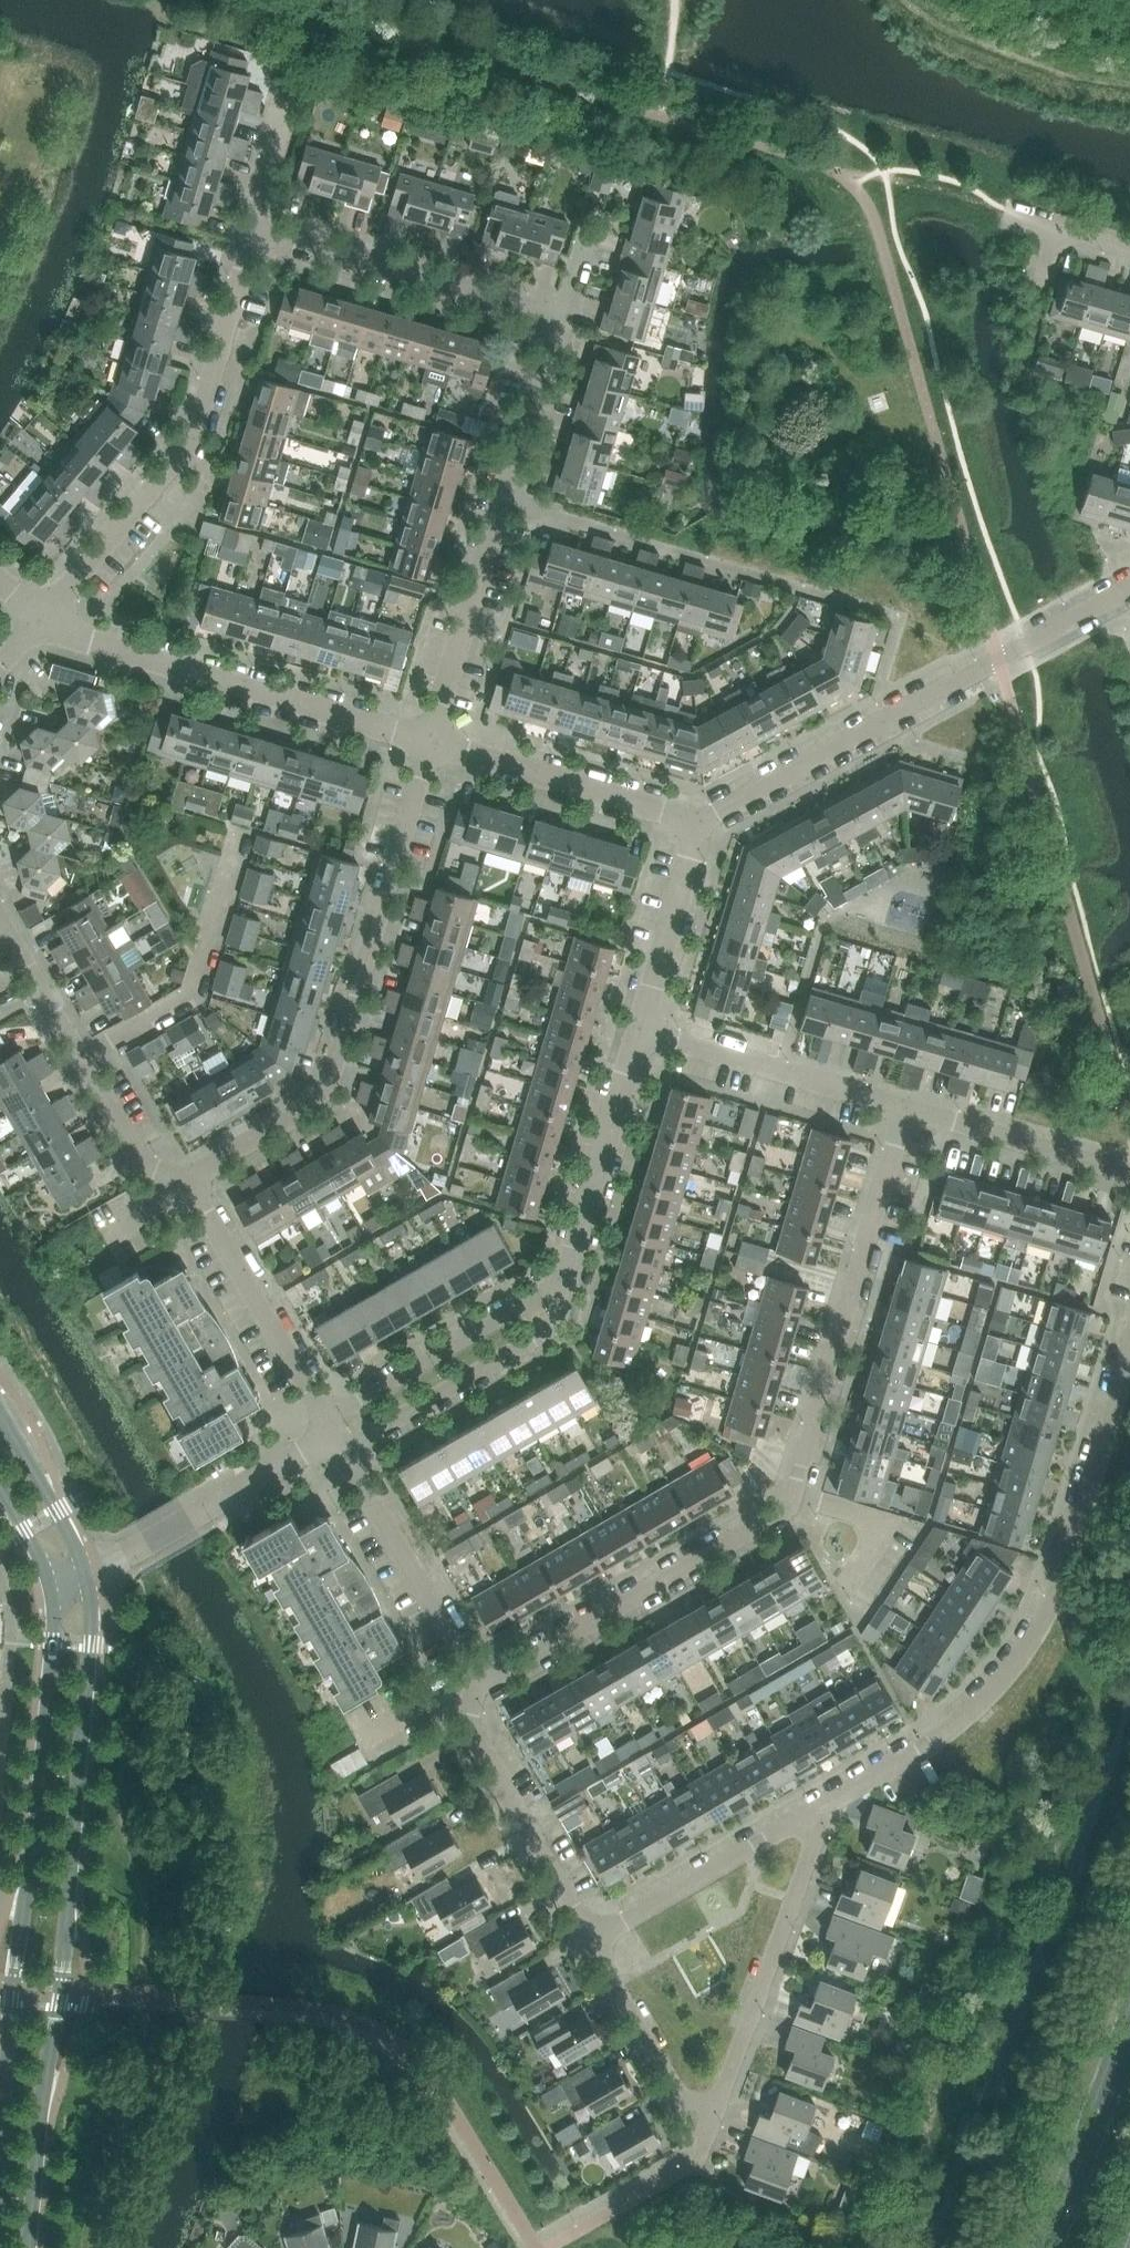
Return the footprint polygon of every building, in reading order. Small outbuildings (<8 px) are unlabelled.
[(200,47),(189,83),(191,84),(259,104),(263,93),(246,88),(249,75),(238,72),(242,59),(200,47)] [(184,107),(195,110),(235,123),(239,110),(256,115),(259,104),(191,84),(184,107)] [(188,133),(246,150),(249,140),(232,135),(235,123),(195,110),(188,133)] [(497,139),(473,132),(468,147),(492,154),(497,139)] [(188,133),(181,156),(222,168),(226,156),(243,161),(246,150),(188,133)] [(314,190),(332,196),(344,157),(306,146),(293,190),(313,195),(314,190)] [(222,168),(181,156),(174,180),(232,197),(235,186),(218,181),(222,168)] [(344,157),(332,196),(351,201),(349,206),(368,212),(381,168),(344,157)] [(408,218),(426,223),(437,184),(400,173),(387,217),(406,223),(408,218)] [(229,208),(232,197),(174,180),(163,216),(193,225),(197,212),(208,215),(212,203),(229,208)] [(642,201),(637,220),(675,231),(686,193),(643,181),(637,200),(642,201)] [(437,184),(426,223),(444,228),(443,234),(462,239),(475,195),(437,184)] [(501,245),(520,251),(531,212),(516,208),(518,200),(517,196),(499,191),(496,193),(494,201),(481,245),(500,250),(501,245)] [(531,212),(520,251),(538,256),(536,261),(555,267),(568,223),(531,212)] [(626,236),(621,255),(665,267),(675,231),(637,220),(631,238),(626,236)] [(117,224),(115,231),(125,234),(128,227),(117,224)] [(148,270),(205,287),(209,276),(192,271),(195,258),(184,255),(188,242),(158,233),(148,270)] [(621,274),(615,293),(654,304),(665,267),(621,255),(616,273),(621,274)] [(1049,316),(1081,326),(1098,267),(1088,265),(1083,283),(1069,278),(1064,297),(1056,295),(1049,316)] [(1081,326),(1104,332),(1116,292),(1102,288),(1108,270),(1098,267),(1081,326)] [(141,293),(182,305),(185,293),(202,297),(205,287),(148,270),(141,293)] [(276,323),(312,333),(323,295),(299,288),(295,301),(284,297),(276,323)] [(1127,339),(1129,328),(1129,292),(1129,296),(1116,292),(1104,332),(1127,339)] [(141,293),(134,316),(192,333),(195,323),(178,318),(182,305),(141,293)] [(654,304),(615,293),(610,311),(605,310),(599,329),(643,341),(654,304)] [(332,350),(335,340),(346,301),(323,295),(312,333),(309,344),(332,350)] [(335,340),(358,347),(370,308),(346,301),(335,340)] [(358,347),(381,354),(392,315),(370,308),(358,347)] [(381,354),(404,360),(415,322),(392,315),(381,354)] [(134,316),(128,339),(168,351),(172,338),(189,343),(192,333),(134,316)] [(404,360),(427,367),(438,328),(415,322),(404,360)] [(423,380),(446,387),(450,374),(461,335),(462,331),(448,327),(447,331),(438,328),(427,367),(423,380)] [(461,335),(450,374),(457,377),(456,381),(457,385),(459,389),(463,391),(465,392),(481,397),(493,359),(481,355),(485,342),(461,335)] [(121,363),(178,380),(181,369),(164,364),(168,351),(128,339),(121,363)] [(594,364),(589,383),(628,394),(639,357),(595,344),(589,363),(594,364)] [(121,363),(112,396),(138,410),(143,395),(154,398),(158,385),(175,390),(178,380),(121,363)] [(309,386),(320,390),(323,379),(312,376),(309,386)] [(261,378),(254,403),(292,414),(303,417),(310,393),(261,378)] [(320,390),(331,393),(334,382),(323,379),(320,390)] [(578,400),(573,418),(617,431),(628,394),(589,383),(584,401),(578,400)] [(355,400),(366,403),(369,392),(358,389),(355,400)] [(366,403),(377,406),(380,396),(369,392),(366,403)] [(112,396),(89,422),(135,460),(142,452),(128,440),(137,430),(128,423),(138,410),(112,396)] [(1103,422),(1112,424),(1115,424),(1122,401),(1110,397),(1103,422)] [(254,403),(247,425),(286,437),(292,414),(254,403)] [(401,413),(412,416),(415,406),(404,403),(401,413)] [(415,406),(412,416),(423,420),(426,409),(415,406)] [(435,423),(461,431),(465,418),(439,410),(435,423)] [(573,438),(567,456),(606,467),(617,431),(573,418),(568,436),(573,438)] [(350,431),(361,434),(364,423),(354,420),(350,431)] [(89,422),(73,440),(105,468),(114,457),(127,469),(135,460),(89,422)] [(286,437),(247,425),(240,448),(279,460),(286,437)] [(367,436),(378,439),(381,428),(370,425),(367,436)] [(430,428),(423,452),(461,464),(464,455),(470,457),(475,441),(430,428)] [(1124,444),(1122,430),(1112,431),(1114,445),(1124,444)] [(347,442),(358,445),(361,434),(350,431),(347,442)] [(367,436),(364,447),(374,450),(378,439),(367,436)] [(73,440),(58,459),(103,497),(110,489),(97,478),(105,468),(73,440)] [(279,460),(240,448),(238,457),(231,456),(227,470),(234,471),(272,483),(282,486),(289,463),(279,460)] [(423,452),(416,475),(455,487),(461,464),(423,452)] [(606,467),(567,456),(562,474),(557,473),(551,492),(595,505),(606,467)] [(58,459),(42,477),(75,504),(83,494),(97,505),(103,497),(58,459)] [(337,477),(348,480),(351,469),(340,466),(337,477)] [(234,471),(227,495),(266,506),(272,483),(234,471)] [(354,482),(364,485),(367,474),(357,471),(354,482)] [(1115,481),(1092,474),(1080,514),(1103,521),(1115,481)] [(416,475),(409,498),(448,510),(455,487),(416,475)] [(42,477),(26,496),(72,534),(79,526),(66,514),(75,504),(42,477)] [(348,480),(337,477),(334,488),(344,491),(348,480)] [(1129,529),(1129,485),(1115,481),(1103,521),(1129,529)] [(364,485),(354,482),(350,493),(361,496),(364,485)] [(266,506),(227,495),(220,517),(259,528),(266,506)] [(72,534),(26,496),(2,524),(25,544),(34,534),(43,542),(51,531),(65,543),(72,534)] [(409,498),(403,521),(441,533),(448,510),(409,498)] [(323,523),(334,526),(337,515),(327,512),(323,523)] [(340,527),(351,531),(354,519),(343,516),(340,527)] [(403,521),(396,544),(434,555),(441,533),(403,521)] [(334,526),(323,523),(320,534),(331,537),(334,526)] [(227,527),(222,544),(247,552),(252,534),(227,527)] [(351,531),(340,527),(337,538),(347,542),(351,531)] [(589,553),(575,549),(564,590),(586,596),(604,538),(594,535),(589,553)] [(261,549),(272,552),(276,541),(265,538),(261,549)] [(604,538),(586,596),(609,603),(621,563),(608,559),(613,541),(604,538)] [(276,541),(272,552),(283,555),(287,545),(276,541)] [(526,579),(564,590),(575,549),(552,542),(548,556),(534,552),(526,579)] [(434,555),(396,544),(389,568),(427,579),(434,555)] [(621,563),(609,603),(632,610),(649,552),(640,549),(634,567),(621,563)] [(632,610),(655,617),(667,576),(654,572),(659,554),(649,552),(632,610)] [(321,555),(318,565),(329,569),(332,558),(321,555)] [(655,617),(678,623),(695,565),(686,562),(680,580),(667,576),(655,617)] [(353,576),(364,579),(367,568),(356,565),(353,576)] [(699,637),(701,630),(713,590),(700,586),(705,568),(695,565),(678,623),(676,630),(699,637)] [(367,568),(364,579),(375,582),(378,571),(367,568)] [(393,576),(389,589),(421,598),(425,586),(393,576)] [(224,632),(236,593),(200,583),(193,608),(204,612),(200,625),(224,632)] [(713,590),(701,630),(732,639),(743,605),(735,603),(737,597),(713,590)] [(224,632),(247,639),(259,600),(236,593),(224,632)] [(308,603),(285,596),(282,607),(271,646),(293,652),(305,613),(308,603)] [(271,646),(282,607),(259,600),(247,639),(271,646)] [(878,624),(837,612),(830,636),(871,648),(878,624)] [(293,652),(316,659),(328,620),(305,613),(293,652)] [(799,614),(793,621),(804,630),(810,623),(799,614)] [(316,659),(339,666),(350,627),(328,620),(316,659)] [(373,634),(362,672),(386,679),(390,666),(401,670),(413,632),(377,621),(373,634)] [(793,621),(787,629),(798,638),(804,630),(793,621)] [(339,666),(362,672),(373,634),(350,627),(339,666)] [(787,629),(780,636),(791,646),(798,638),(787,629)] [(871,648),(830,636),(824,659),(859,687),(871,648)] [(666,664),(669,654),(660,651),(657,662),(666,664)] [(489,710),(525,720),(537,680),(520,675),(522,668),(519,661),(504,657),(489,710)] [(824,659),(803,670),(823,707),(859,687),(824,659)] [(66,700),(71,720),(101,729),(116,715),(111,695),(92,689),(96,676),(54,664),(50,677),(67,682),(81,686),(66,700)] [(784,665),(775,670),(801,718),(802,719),(823,707),(803,670),(790,677),(784,665)] [(773,686),(761,693),(781,730),(801,718),(775,670),(766,674),(773,686)] [(525,720),(548,727),(564,674),(554,671),(550,684),(537,680),(525,720)] [(548,727),(571,734),(583,694),(570,690),(573,676),(564,674),(548,727)] [(703,679),(693,680),(694,694),(704,693),(703,679)] [(694,694),(693,680),(683,681),(684,695),(694,694)] [(594,741),(610,687),(600,684),(596,698),(583,694),(571,734),(594,741)] [(594,741),(617,747),(629,707),(615,703),(619,690),(610,687),(594,741)] [(742,688),(733,692),(760,741),(781,730),(761,693),(749,700),(742,688)] [(731,709),(719,716),(739,753),(760,741),(733,692),(724,697),(731,709)] [(629,707),(617,747),(640,754),(656,701),(633,694),(629,707)] [(640,754),(663,761),(675,721),(661,717),(665,703),(656,701),(640,754)] [(146,750),(183,761),(196,715),(185,712),(184,717),(171,713),(168,724),(155,721),(146,750)] [(183,761),(206,768),(218,727),(206,724),(207,719),(196,715),(183,761)] [(698,727),(703,773),(739,753),(719,716),(698,727)] [(71,720),(57,734),(62,754),(91,763),(106,749),(101,729),(71,720)] [(663,761),(703,773),(698,727),(675,721),(663,761)] [(206,768),(229,775),(243,729),(232,726),(231,731),(218,727),(206,768)] [(27,762),(24,775),(49,783),(52,773),(48,768),(62,754),(57,734),(38,728),(22,742),(27,762)] [(229,775),(253,782),(265,741),(252,737),(253,732),(243,729),(229,775)] [(277,745),(265,741),(253,782),(276,789),(289,743),(279,740),(277,745)] [(276,789),(299,795),(311,754),(298,751),(300,746),(289,743),(276,789)] [(323,758),(311,754),(299,795),(322,802),(336,756),(325,753),(323,758)] [(347,760),(336,756),(322,802),(359,813),(367,783),(355,779),(358,768),(346,765),(347,760)] [(863,780),(883,817),(904,806),(900,761),(863,780)] [(900,761),(904,806),(927,813),(939,772),(900,761)] [(939,772),(927,813),(951,820),(963,779),(939,772)] [(10,822),(29,828),(45,813),(40,794),(46,793),(49,783),(24,775),(20,788),(5,802),(10,822)] [(842,792),(869,841),(878,836),(871,824),(883,817),(863,780),(842,792)] [(821,803),(841,840),(854,834),(860,846),(869,841),(842,792),(821,803)] [(185,806),(194,809),(198,797),(188,794),(185,806)] [(198,797),(194,809),(204,812),(207,799),(198,797)] [(486,851),(500,805),(488,801),(487,806),(474,803),(471,814),(458,810),(449,840),(486,851)] [(800,815),(827,864),(836,859),(829,847),(841,840),(821,803),(800,815)] [(533,832),(532,831),(520,828),(523,817),(510,813),(512,808),(500,805),(486,851),(524,861),(533,832)] [(231,819),(240,822),(244,810),(234,807),(231,819)] [(240,822),(250,824),(253,813),(244,810),(240,822)] [(29,828),(32,847),(54,853),(69,839),(64,819),(45,813),(29,828)] [(800,815),(779,826),(799,863),(812,857),(818,869),(827,864),(800,815)] [(524,861),(547,868),(560,822),(550,819),(548,824),(535,820),(532,831),(533,832),(524,861)] [(277,834),(286,836),(290,824),(281,821),(277,834)] [(571,825),(560,822),(547,868),(570,875),(582,834),(569,830),(571,825)] [(286,836),(296,839),(300,827),(290,824),(286,836)] [(743,846),(779,875),(799,863),(779,826),(743,846)] [(570,875),(593,882),(607,836),(596,833),(594,838),(582,834),(570,875)] [(258,835),(254,850),(280,857),(284,843),(258,835)] [(607,836),(593,882),(630,893),(639,863),(625,859),(629,848),(617,844),(618,839),(607,836)] [(342,853),(352,856),(355,843),(346,840),(342,853)] [(732,885),(772,897),(779,875),(743,846),(732,885)] [(919,847),(920,861),(930,860),(929,846),(919,847)] [(54,853),(32,847),(19,861),(24,881),(20,894),(46,902),(49,892),(44,887),(59,873),(54,853)] [(919,847),(909,848),(910,862),(920,861),(919,847)] [(910,862),(909,848),(899,849),(901,863),(910,862)] [(318,853),(310,877),(356,890),(359,880),(354,878),(358,865),(318,853)] [(249,868),(244,882),(270,890),(274,875),(249,868)] [(356,890),(310,877),(304,900),(345,912),(348,899),(353,901),(356,890)] [(240,897),(266,905),(270,890),(244,882),(240,897)] [(864,882),(843,893),(848,902),(869,890),(864,882)] [(725,909),(778,924),(781,914),(768,910),(772,897),(732,885),(725,909)] [(416,897),(413,907),(471,924),(478,900),(437,888),(433,902),(416,897)] [(810,900),(821,909),(827,901),(816,892),(810,900)] [(51,950),(56,959),(108,929),(89,895),(62,911),(69,922),(59,928),(66,941),(51,950)] [(510,909),(519,912),(523,899),(513,896),(510,909)] [(345,912),(304,900),(297,923),(343,936),(346,926),(341,924),(345,912)] [(821,909),(810,900),(804,908),(815,916),(821,909)] [(423,935),(464,947),(471,924),(413,907),(410,917),(427,922),(423,935)] [(546,920),(556,923),(560,910),(550,907),(546,920)] [(778,924),(725,909),(718,932),(758,943),(762,930),(776,934),(778,924)] [(556,923),(565,925),(569,913),(560,910),(556,923)] [(231,929),(256,936),(261,921),(235,914),(231,929)] [(77,959),(83,971),(132,943),(120,922),(108,929),(56,959),(61,968),(77,959)] [(168,922),(156,928),(162,937),(173,931),(168,922)] [(297,923),(290,946),(331,958),(335,945),(340,947),(343,936),(297,923)] [(256,936),(231,929),(226,943),(252,951),(256,936)] [(711,955),(765,970),(768,960),(754,957),(758,943),(718,932),(711,955)] [(400,953),(457,970),(464,947),(423,935),(420,948),(403,943),(400,953)] [(575,937),(568,962),(606,974),(613,949),(575,937)] [(521,948),(533,952),(536,942),(523,939),(521,948)] [(75,991),(80,1000),(132,970),(144,963),(132,943),(83,971),(90,982),(75,991)] [(290,946),(283,969),(329,983),(332,972),(327,971),(331,958),(290,946)] [(518,958),(531,962),(533,952),(521,948),(518,958)] [(457,970),(400,953),(397,963),(414,968),(410,980),(451,993),(457,970)] [(765,970),(711,955),(704,977),(745,989),(749,976),(762,980),(765,970)] [(222,960),(217,975),(243,982),(247,968),(222,960)] [(568,962),(561,986),(599,998),(606,974),(568,962)] [(498,968),(494,981),(504,984),(507,971),(498,968)] [(283,969),(277,992),(317,1004),(321,992),(326,993),(329,983),(283,969)] [(132,970),(80,1000),(85,1009),(101,1001),(108,1013),(118,1007),(125,1019),(152,1003),(132,970)] [(213,990),(238,997),(243,982),(217,975),(213,990)] [(745,989),(704,977),(694,1014),(720,1022),(724,1009),(738,1013),(745,989)] [(410,981),(409,983),(406,994),(389,989),(386,999),(444,1016),(450,994),(410,981)] [(561,986),(553,1011),(592,1022),(599,998),(561,986)] [(809,1050),(818,1053),(836,994),(812,987),(800,1028),(814,1031),(809,1050)] [(507,998),(519,1001),(522,991),(509,988),(507,998)] [(862,1073),(864,1066),(881,1008),(884,997),(862,990),(858,1001),(847,1041),(860,1045),(853,1070),(862,1073)] [(277,992),(270,1016),(316,1029),(319,1018),(314,1017),(317,1004),(277,992)] [(833,1037),(847,1041),(858,1001),(836,994),(818,1053),(816,1059),(826,1062),(833,1037)] [(504,1008),(516,1011),(519,1001),(507,998),(504,1008)] [(400,1015),(396,1027),(437,1039),(444,1016),(386,999),(383,1010),(400,1015)] [(906,1058),(899,1083),(908,1086),(927,1021),(930,1010),(907,1004),(904,1014),(893,1054),(906,1058)] [(879,1051),(893,1054),(904,1014),(881,1008),(864,1066),(874,1069),(879,1051)] [(553,1011),(546,1035),(585,1046),(592,1022),(553,1011)] [(179,1023),(192,1046),(206,1039),(192,1016),(179,1023)] [(270,1016),(260,1048),(287,1069),(293,1048),(304,1051),(307,1039),(312,1040),(316,1029),(270,1016)] [(925,1064),(938,1068),(950,1028),(927,1021),(908,1086),(918,1089),(925,1064)] [(192,1046),(179,1023),(166,1031),(179,1054),(192,1046)] [(376,1035),(373,1045),(430,1062),(437,1039),(396,1027),(393,1040),(376,1035)] [(775,1028),(772,1039),(782,1042),(785,1031),(775,1028)] [(946,1090),(956,1093),(973,1035),(950,1028),(938,1068),(952,1072),(946,1090)] [(546,1035),(539,1059),(578,1070),(585,1046),(546,1035)] [(956,1093),(966,1096),(971,1077),(984,1081),(996,1041),(973,1035),(956,1093)] [(493,1046),(505,1049),(507,1040),(495,1036),(493,1046)] [(1033,1052),(996,1041),(984,1081),(1008,1088),(1012,1075),(1025,1079),(1033,1052)] [(46,1062),(41,1053),(26,1062),(19,1050),(9,1056),(2,1045),(0,1046),(0,1089),(46,1062)] [(387,1060),(383,1073),(424,1085),(430,1062),(373,1045),(370,1055),(387,1060)] [(126,1054),(140,1077),(153,1069),(140,1046),(126,1054)] [(490,1056),(503,1059),(505,1049),(493,1046),(490,1056)] [(260,1048),(231,1065),(255,1106),(265,1100),(263,1096),(274,1089),(268,1079),(287,1069),(260,1048)] [(532,1083),(570,1094),(578,1070),(539,1059),(532,1083)] [(6,1114),(43,1092),(37,1081),(52,1072),(46,1062),(0,1089),(0,1102),(6,1114)] [(231,1065),(210,1077),(231,1114),(243,1107),(245,1112),(255,1106),(231,1065)] [(362,1081),(359,1091),(417,1108),(424,1085),(383,1073),(379,1086),(362,1081)] [(210,1077),(189,1089),(213,1130),(223,1125),(220,1120),(231,1114),(210,1077)] [(570,1094),(532,1083),(525,1108),(563,1119),(570,1094)] [(460,1084),(457,1095),(470,1099),(473,1087),(460,1084)] [(478,1095),(491,1098),(493,1089),(481,1085),(478,1095)] [(665,1113),(703,1124),(710,1099),(672,1088),(665,1113)] [(213,1130),(189,1089),(168,1102),(189,1139),(201,1132),(203,1136),(213,1130)] [(383,1124),(379,1137),(401,1155),(408,1132),(410,1133),(417,1108),(359,1091),(356,1101),(373,1106),(369,1120),(383,1124)] [(6,1114),(19,1135),(71,1104),(65,1095),(50,1104),(43,1092),(6,1114)] [(470,1099),(457,1095),(455,1103),(467,1106),(470,1099)] [(475,1104),(488,1108),(491,1098),(478,1095),(475,1104)] [(19,1135),(31,1155),(68,1134),(61,1123),(76,1114),(71,1104),(19,1135)] [(739,1134),(751,1138),(759,1111),(746,1107),(739,1134)] [(525,1108),(518,1132),(556,1143),(563,1119),(525,1108)] [(703,1124),(665,1113),(658,1137),(696,1148),(703,1124)] [(758,1140),(770,1144),(778,1117),(766,1113),(758,1140)] [(340,1126),(331,1131),(361,1183),(368,1195),(415,1167),(401,1155),(379,1137),(367,1144),(361,1134),(349,1141),(340,1126)] [(805,1154),(843,1165),(850,1140),(812,1129),(805,1154)] [(330,1151),(319,1158),(340,1195),(361,1183),(331,1131),(322,1136),(330,1151)] [(518,1132),(511,1156),(549,1167),(556,1143),(518,1132)] [(74,1145),(68,1134),(31,1155),(43,1177),(95,1146),(89,1136),(74,1145)] [(464,1143),(476,1147),(479,1137),(467,1134),(464,1143)] [(651,1161),(689,1172),(696,1148),(658,1137),(651,1161)] [(461,1152),(473,1156),(476,1147),(464,1143),(461,1152)] [(101,1156),(95,1146),(43,1177),(62,1210),(89,1194),(82,1182),(92,1177),(86,1165),(101,1156)] [(299,1149),(289,1155),(320,1207),(340,1195),(319,1158),(307,1165),(299,1149)] [(731,1159),(744,1162),(747,1153),(734,1149),(731,1159)] [(975,1153),(972,1163),(981,1166),(984,1156),(975,1153)] [(836,1188),(843,1165),(805,1154),(798,1178),(836,1188)] [(289,1175),(278,1182),(299,1219),(306,1231),(326,1219),(320,1207),(289,1155),(280,1160),(289,1175)] [(751,1164),(763,1168),(766,1158),(754,1155),(751,1164)] [(511,1156),(504,1180),(542,1192),(549,1167),(511,1156)] [(744,1162),(731,1159),(729,1168),(741,1172),(744,1162)] [(643,1186),(682,1197),(689,1172),(651,1161),(643,1186)] [(969,1172),(979,1175),(981,1166),(972,1163),(969,1172)] [(763,1168),(751,1164),(748,1174),(760,1178),(763,1168)] [(1021,1167),(1018,1176),(1027,1179),(1030,1169),(1021,1167)] [(257,1173),(248,1179),(278,1231),(299,1219),(278,1182),(266,1189),(257,1173)] [(935,1216),(959,1223),(972,1180),(947,1173),(943,1190),(935,1216)] [(1018,1176),(1015,1186),(1024,1189),(1027,1179),(1018,1176)] [(836,1188),(798,1178),(791,1202),(829,1214),(836,1188)] [(278,1231),(248,1179),(239,1184),(248,1199),(235,1207),(256,1244),(278,1231)] [(542,1192),(504,1180),(496,1205),(535,1216),(542,1192)] [(959,1223),(982,1230),(995,1187),(972,1180),(959,1223)] [(1064,1190),(1073,1192),(1076,1183),(1067,1180),(1064,1190)] [(442,1191),(433,1183),(420,1190),(426,1200),(442,1191)] [(449,1194),(461,1198),(464,1188),(452,1185),(449,1194)] [(682,1197),(643,1186),(636,1210),(675,1221),(682,1197)] [(982,1230),(1005,1237),(1018,1194),(995,1187),(982,1230)] [(1073,1192),(1064,1190),(1061,1199),(1070,1202),(1073,1192)] [(1005,1237),(1028,1243),(1041,1200),(1018,1194),(1005,1237)] [(1113,1204),(1123,1207),(1126,1197),(1116,1195),(1113,1204)] [(717,1207),(730,1211),(732,1201),(720,1197),(717,1207)] [(441,1200),(429,1206),(434,1215),(446,1208),(441,1200)] [(1028,1243),(1051,1250),(1064,1207),(1041,1200),(1028,1243)] [(791,1202),(784,1227),(822,1238),(829,1214),(791,1202)] [(739,1203),(736,1213),(749,1216),(751,1207),(739,1203)] [(429,1206),(418,1213),(422,1222),(434,1215),(429,1206)] [(730,1211),(717,1207),(714,1217),(727,1220),(730,1211)] [(1087,1214),(1064,1207),(1051,1250),(1074,1257),(1087,1214)] [(629,1234),(667,1245),(675,1221),(636,1210),(629,1234)] [(1087,1214),(1074,1257),(1098,1264),(1106,1238),(1111,1221),(1087,1214)] [(502,1226),(515,1230),(518,1221),(505,1217),(502,1226)] [(391,1229),(395,1237),(407,1231),(402,1222),(391,1229)] [(493,1224),(473,1236),(493,1271),(514,1259),(493,1224)] [(822,1238),(784,1227),(776,1251),(815,1263),(822,1238)] [(395,1237),(391,1229),(379,1236),(384,1244),(395,1237)] [(667,1245),(629,1234),(622,1258),(660,1270),(667,1245)] [(473,1236),(453,1247),(474,1282),(493,1271),(473,1236)] [(742,1241),(738,1254),(765,1262),(769,1250),(742,1241)] [(352,1252),(357,1260),(368,1253),(363,1245),(352,1252)] [(706,1246),(703,1255),(715,1259),(718,1249),(706,1246)] [(453,1247),(434,1259),(454,1294),(474,1282),(453,1247)] [(315,1249),(303,1256),(310,1267),(321,1261),(315,1249)] [(357,1260),(352,1252),(340,1258),(345,1267),(357,1260)] [(738,1254),(735,1267),(761,1275),(765,1262),(738,1254)] [(700,1265),(712,1269),(715,1259),(703,1255),(700,1265)] [(622,1258),(615,1282),(653,1294),(660,1270),(622,1258)] [(904,1258),(897,1282),(940,1295),(947,1271),(921,1263),(904,1258)] [(434,1259),(414,1270),(435,1305),(454,1294),(434,1259)] [(297,1261),(274,1274),(280,1285),(303,1272),(297,1261)] [(117,1264),(97,1275),(106,1291),(125,1279),(123,1274),(117,1264)] [(183,1430),(178,1433),(189,1452),(190,1451),(204,1455),(205,1456),(244,1434),(234,1417),(250,1408),(250,1407),(254,1393),(255,1393),(183,1268),(147,1288),(138,1272),(125,1279),(106,1291),(103,1292),(183,1430)] [(313,1274),(317,1283),(329,1276),(324,1268),(313,1274)] [(435,1305),(414,1270),(395,1281),(415,1316),(435,1305)] [(313,1274),(301,1281),(306,1290),(317,1283),(313,1274)] [(807,1288),(769,1277),(761,1302),(800,1313),(807,1288)] [(395,1281),(375,1293),(396,1328),(415,1316),(395,1281)] [(615,1282),(608,1307),(646,1318),(653,1294),(615,1282)] [(897,1282),(890,1305),(933,1318),(940,1295),(897,1282)] [(1001,1286),(994,1310),(1003,1313),(1010,1289),(1001,1286)] [(356,1304),(376,1339),(396,1328),(375,1293),(356,1304)] [(689,1304),(701,1308),(704,1298),(691,1295),(689,1304)] [(1049,1300),(1042,1325),(1084,1337),(1091,1312),(1075,1308),(1049,1300)] [(707,1312),(719,1315),(722,1306),(710,1302),(707,1312)] [(793,1337),(800,1313),(761,1302),(754,1326),(793,1337)] [(376,1339),(356,1304),(336,1315),(356,1350),(376,1339)] [(686,1314),(698,1318),(701,1308),(689,1304),(686,1314)] [(890,1305),(884,1328),(927,1340),(933,1318),(890,1305)] [(601,1331),(639,1342),(646,1318),(608,1307),(601,1331)] [(994,1310),(989,1327),(1002,1331),(1007,1314),(1003,1313),(994,1310)] [(719,1315),(707,1312),(704,1321),(716,1325),(719,1315)] [(356,1350),(336,1315),(316,1327),(336,1362),(356,1350)] [(1035,1347),(1078,1360),(1084,1337),(1042,1325),(1035,1347)] [(747,1350),(785,1361),(793,1337),(754,1326),(747,1350)] [(884,1328),(877,1351),(920,1364),(927,1340),(884,1328)] [(639,1342),(601,1331),(593,1356),(632,1367),(639,1342)] [(674,1353),(687,1356),(689,1347),(677,1343),(674,1353)] [(983,1346),(981,1356),(990,1359),(993,1349),(983,1346)] [(1078,1360),(1035,1347),(1028,1370),(1071,1383),(1078,1360)] [(747,1350),(740,1374),(778,1386),(785,1361),(747,1350)] [(692,1360),(705,1364),(707,1354),(695,1351),(692,1360)] [(913,1387),(920,1364),(877,1351),(870,1374),(913,1387)] [(687,1356),(674,1353),(672,1362),(684,1366),(687,1356)] [(705,1364),(692,1360),(689,1370),(702,1374),(705,1364)] [(596,1402),(576,1366),(556,1378),(576,1413),(596,1402)] [(1028,1370),(1021,1393),(1064,1406),(1071,1383),(1028,1370)] [(740,1374),(733,1399),(771,1410),(778,1386),(740,1374)] [(913,1387),(870,1374),(863,1398),(906,1410),(913,1387)] [(576,1413),(556,1378),(536,1390),(556,1425),(576,1413)] [(536,1390),(516,1401),(537,1436),(556,1425),(536,1390)] [(1015,1417),(1057,1429),(1064,1406),(1021,1393),(1015,1417)] [(906,1410),(863,1398),(857,1420),(899,1433),(906,1410)] [(771,1410),(733,1399),(726,1423),(732,1425),(759,1433),(764,1435),(771,1410)] [(516,1401),(497,1412),(517,1447),(537,1436),(516,1401)] [(517,1447),(497,1412),(477,1424),(498,1459),(517,1447)] [(1015,1417),(1008,1440),(1051,1452),(1057,1429),(1015,1417)] [(899,1433),(857,1420),(850,1443),(893,1456),(899,1433)] [(949,1440),(954,1424),(939,1420),(935,1436),(949,1440)] [(498,1459),(477,1424),(458,1435),(478,1470),(498,1459)] [(759,1433),(732,1425),(728,1439),(755,1446),(759,1433)] [(643,1437),(649,1448),(658,1443),(652,1431),(643,1437)] [(438,1446),(459,1481),(478,1470),(458,1435),(438,1446)] [(603,1441),(608,1449),(618,1443),(613,1435),(603,1441)] [(649,1448),(643,1437),(634,1442),(641,1453),(649,1448)] [(1008,1440),(1001,1463),(1044,1475),(1051,1452),(1008,1440)] [(850,1443),(843,1466),(886,1479),(893,1456),(850,1443)] [(438,1446),(419,1458),(439,1493),(459,1481),(438,1446)] [(587,1450),(575,1457),(580,1465),(592,1459),(587,1450)] [(714,1459),(731,1488),(743,1481),(726,1452),(714,1459)] [(563,1464),(568,1472),(580,1465),(575,1457),(563,1464)] [(599,1462),(606,1473),(614,1468),(608,1457),(599,1462)] [(439,1493),(419,1458),(398,1469),(418,1505),(439,1493)] [(714,1458),(692,1471),(712,1505),(734,1492),(731,1488),(714,1459),(714,1458)] [(606,1473),(599,1462),(590,1467),(597,1478),(606,1473)] [(1001,1463),(994,1486),(1037,1498),(1044,1475),(1001,1463)] [(886,1479),(843,1466),(836,1491),(879,1503),(886,1479)] [(692,1471),(670,1483),(690,1518),(712,1505),(692,1471)] [(536,1480),(541,1488),(553,1481),(548,1473),(536,1480)] [(541,1488),(536,1480),(524,1487),(529,1495),(541,1488)] [(555,1487),(562,1499),(570,1494),(564,1482),(555,1487)] [(670,1483),(648,1496),(668,1531),(690,1518),(670,1483)] [(1030,1521),(1037,1498),(994,1486),(988,1509),(1030,1521)] [(562,1499),(555,1487),(547,1492),(553,1504),(562,1499)] [(921,1489),(914,1512),(927,1516),(934,1493),(921,1489)] [(497,1502),(502,1511),(514,1504),(509,1496),(497,1502)] [(648,1496),(626,1509),(646,1543),(668,1531),(648,1496)] [(938,1501),(933,1519),(952,1525),(955,1514),(947,1512),(949,1504),(938,1501)] [(502,1511),(497,1502),(485,1509),(490,1518),(502,1511)] [(512,1513),(518,1524),(527,1519),(521,1508),(512,1513)] [(604,1521),(624,1556),(646,1543),(626,1509),(604,1521)] [(1030,1521),(988,1509),(981,1533),(1023,1546),(1030,1521)] [(518,1524),(512,1513),(503,1518),(510,1529),(518,1524)] [(331,1526),(316,1522),(316,1521),(300,1531),(290,1514),(252,1537),(252,1538),(248,1553),(258,1572),(263,1569),(343,1707),(378,1687),(368,1671),(404,1650),(332,1525),(331,1526)] [(458,1525),(462,1534),(474,1527),(469,1519),(458,1525)] [(604,1521),(582,1534),(602,1569),(624,1556),(604,1521)] [(462,1534),(458,1525),(446,1532),(451,1540),(462,1534)] [(934,1526),(909,1564),(920,1571),(947,1530),(934,1526)] [(469,1538),(475,1549),(484,1544),(477,1533),(469,1538)] [(582,1534),(561,1547),(581,1581),(602,1569),(582,1534)] [(475,1549),(469,1538),(444,1552),(450,1563),(475,1549)] [(1017,1551),(972,1538),(963,1551),(971,1556),(962,1570),(999,1595),(1013,1573),(1006,1568),(1017,1551)] [(538,1560),(558,1594),(581,1581),(561,1547),(538,1560)] [(781,1559),(804,1598),(825,1586),(811,1562),(812,1562),(803,1547),(781,1559)] [(804,1598),(781,1559),(760,1571),(783,1610),(804,1598)] [(538,1560),(517,1572),(537,1607),(558,1594),(538,1560)] [(999,1595),(962,1570),(948,1590),(985,1614),(999,1595)] [(783,1610),(760,1571),(740,1583),(762,1622),(783,1610)] [(517,1572),(495,1585),(515,1619),(537,1607),(517,1572)] [(900,1577),(896,1583),(904,1589),(908,1582),(900,1577)] [(740,1583),(719,1595),(742,1634),(762,1622),(740,1583)] [(904,1589),(896,1583),(891,1590),(899,1595),(904,1589)] [(515,1619),(495,1585),(473,1598),(493,1632),(515,1619)] [(985,1614),(948,1590),(935,1610),(972,1634),(985,1614)] [(698,1608),(721,1646),(742,1634),(719,1595),(698,1608)] [(678,1620),(700,1658),(721,1646),(698,1608),(678,1620)] [(972,1634),(935,1610),(922,1629),(959,1654),(972,1634)] [(657,1632),(679,1670),(700,1658),(678,1620),(657,1632)] [(959,1654),(922,1629),(909,1649),(946,1674),(959,1654)] [(636,1644),(658,1683),(679,1670),(657,1632),(636,1644)] [(823,1632),(814,1637),(819,1645),(828,1640),(823,1632)] [(615,1656),(638,1695),(658,1683),(636,1644),(615,1656)] [(946,1674),(909,1649),(895,1669),(884,1662),(881,1667),(907,1709),(920,1688),(931,1695),(946,1674)] [(789,1651),(782,1655),(787,1664),(794,1660),(789,1651)] [(782,1655),(775,1660),(779,1668),(787,1664),(782,1655)] [(595,1668),(617,1707),(638,1695),(615,1656),(595,1668)] [(804,1662),(790,1670),(795,1678),(809,1670),(804,1662)] [(574,1680),(596,1719),(617,1707),(595,1668),(574,1680)] [(750,1670),(739,1676),(745,1688),(757,1681),(750,1670)] [(795,1678),(790,1670),(776,1678),(781,1687),(795,1678)] [(877,1675),(855,1688),(878,1726),(900,1714),(891,1699),(877,1675)] [(739,1676),(727,1683),(734,1695),(745,1688),(739,1676)] [(553,1692),(576,1731),(596,1719),(574,1680),(553,1692)] [(761,1687),(749,1694),(753,1702),(766,1695),(761,1687)] [(855,1688),(835,1700),(857,1738),(878,1726),(855,1688)] [(829,1690),(809,1702),(837,1750),(857,1738),(835,1700),(829,1690)] [(576,1731),(553,1692),(533,1704),(555,1743),(576,1731)] [(793,1724),(816,1762),(837,1750),(809,1702),(788,1714),(793,1724)] [(533,1704),(510,1717),(519,1732),(520,1731),(533,1755),(555,1743),(533,1704)] [(793,1724),(773,1736),(795,1774),(816,1762),(793,1724)] [(648,1735),(637,1742),(641,1749),(652,1742),(648,1735)] [(676,1736),(664,1743),(669,1751),(681,1744),(676,1736)] [(773,1736),(752,1748),(775,1786),(795,1774),(773,1736)] [(368,1763),(359,1748),(330,1764),(339,1779),(368,1763)] [(752,1748),(731,1760),(754,1799),(775,1786),(752,1748)] [(616,1752),(603,1760),(607,1768),(620,1760),(616,1752)] [(731,1760),(710,1772),(733,1811),(754,1799),(731,1760)] [(591,1765),(573,1775),(579,1785),(596,1775),(591,1765)] [(710,1772),(689,1784),(712,1823),(733,1811),(710,1772)] [(389,1807),(398,1824),(440,1799),(425,1773),(397,1788),(391,1777),(357,1796),(370,1818),(389,1807)] [(573,1775),(556,1785),(562,1795),(579,1785),(573,1775)] [(669,1796),(691,1835),(712,1823),(689,1784),(669,1796)] [(553,1808),(561,1821),(587,1806),(579,1792),(553,1808)] [(691,1835),(669,1796),(648,1808),(671,1847),(691,1835)] [(867,1853),(903,1866),(915,1835),(900,1830),(905,1817),(873,1805),(867,1824),(877,1827),(867,1853)] [(648,1808),(628,1820),(650,1859),(671,1847),(648,1808)] [(628,1820),(607,1832),(629,1871),(650,1859),(628,1820)] [(410,1861),(419,1877),(461,1853),(446,1826),(418,1842),(411,1830),(378,1850),(391,1872),(410,1861)] [(607,1832),(585,1845),(599,1868),(598,1869),(607,1884),(629,1871),(607,1832)] [(852,1896),(842,1892),(834,1911),(881,1928),(897,1883),(861,1870),(852,1896)] [(439,1912),(448,1928),(491,1904),(475,1877),(448,1893),(441,1881),(412,1898),(425,1920),(439,1912)] [(827,1964),(862,1977),(872,1951),(885,1956),(891,1938),(833,1916),(826,1934),(836,1938),(827,1964)] [(477,1957),(487,1951),(497,1968),(535,1945),(520,1919),(495,1933),(488,1921),(464,1935),(477,1957)] [(565,1996),(549,1969),(522,1985),(516,1973),(489,1988),(502,2010),(515,2003),(524,2019),(565,1996)] [(853,2002),(856,1994),(820,1981),(811,2007),(801,2003),(794,2022),(840,2039),(848,2018),(852,2015),(855,2007),(853,2002)] [(554,2048),(563,2064),(602,2042),(586,2015),(561,2030),(554,2018),(530,2032),(543,2054),(554,2048)] [(785,2045),(795,2049),(786,2075),(822,2088),(827,2074),(831,2071),(834,2063),(833,2058),(833,2057),(819,2051),(824,2038),(792,2027),(785,2045)] [(583,2098),(593,2115),(631,2093),(615,2066),(591,2080),(584,2069),(560,2083),(572,2105),(583,2098)] [(753,2133),(814,2155),(823,2132),(808,2126),(815,2105),(780,2092),(770,2118),(760,2114),(753,2133)] [(612,2149),(622,2165),(660,2143),(645,2116),(620,2131),(613,2119),(587,2134),(600,2156),(612,2149)] [(755,2160),(745,2185),(781,2199),(791,2171),(805,2176),(808,2169),(822,2174),(826,2162),(812,2157),(811,2159),(751,2137),(745,2156),(755,2160)] [(320,2214),(304,2219),(307,2229),(284,2237),(287,2247),(330,2247),(320,2214)] [(400,2220),(384,2217),(382,2227),(358,2222),(353,2247),(395,2247),(400,2220)] [(244,2230),(227,2247),(263,2247),(244,2230)]
